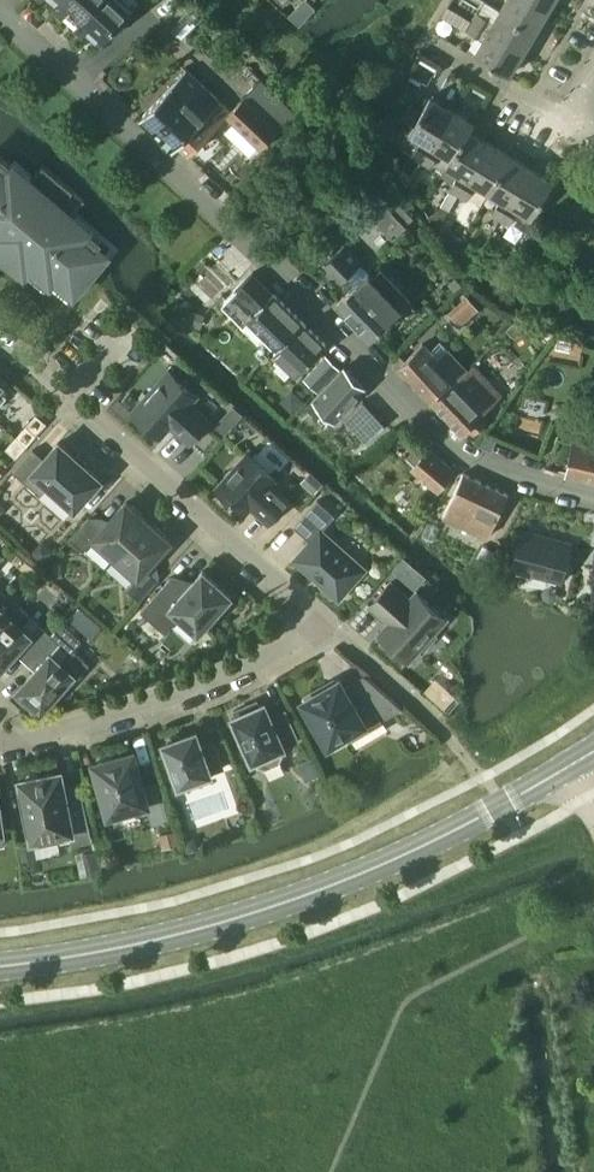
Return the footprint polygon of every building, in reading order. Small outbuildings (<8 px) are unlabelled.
[(61,5),(55,12),(63,19),(69,12),(81,24),(104,0),(66,0),(61,5)] [(122,0),(104,0),(81,24),(75,30),(83,37),(89,31),(103,43),(133,10),(122,0)] [(538,29),(551,8),(537,0),(507,0),(503,8),(538,29)] [(551,8),(556,0),(537,0),(551,8)] [(486,1),(480,12),(478,11),(473,19),(526,50),(538,29),(503,8),(501,10),(486,1)] [(296,8),(290,15),(291,17),(299,23),(305,16),(296,8)] [(526,50),(473,19),(468,28),(485,38),(477,50),(513,72),(526,50)] [(178,146),(189,155),(227,115),(262,148),(296,113),(260,81),(232,111),(189,69),(141,119),(174,151),(178,146)] [(395,95),(384,114),(411,131),(424,138),(415,154),(424,159),(453,108),(432,95),(423,110),(410,103),(410,104),(395,95)] [(471,129),(476,121),(453,108),(424,159),(432,164),(441,149),(453,156),(470,128),(471,129)] [(453,156),(448,163),(461,171),(452,187),(460,192),(490,140),(471,129),(470,128),(453,156)] [(490,140),(460,192),(469,197),(479,182),(490,189),(511,153),(490,140)] [(511,153),(490,189),(503,196),(493,212),(501,217),(532,165),(511,153)] [(30,182),(0,157),(0,158),(0,253),(24,273),(30,266),(49,283),(54,276),(71,290),(85,274),(88,276),(106,254),(96,247),(101,241),(69,215),(68,216),(58,207),(61,203),(63,205),(74,192),(43,166),(30,182)] [(531,166),(500,218),(511,224),(520,208),(532,215),(553,180),(531,166)] [(393,195),(385,203),(386,204),(406,225),(414,217),(395,198),(393,195)] [(442,206),(430,215),(439,229),(449,211),(442,206)] [(454,232),(448,242),(458,248),(464,237),(454,232)] [(326,263),(325,263),(351,290),(340,301),(337,304),(370,339),(375,335),(401,310),(398,308),(393,302),(405,290),(388,272),(376,284),(370,278),(367,275),(369,273),(343,246),(326,263)] [(234,292),(224,301),(246,322),(249,318),(255,323),(248,330),(260,341),(266,334),(278,346),(302,321),(253,273),(234,292)] [(467,294),(458,303),(471,317),(480,309),(467,294)] [(189,308),(184,323),(196,327),(201,313),(189,308)] [(524,313),(507,329),(507,330),(515,338),(532,321),(524,313)] [(297,372),(325,343),(302,321),(278,346),(274,350),(297,372)] [(405,361),(399,368),(435,404),(469,371),(447,349),(448,348),(441,340),(430,351),(430,350),(423,344),(405,361)] [(318,388),(339,367),(326,354),(305,375),(318,388)] [(315,397),(309,403),(311,405),(318,412),(324,406),(336,418),(365,388),(344,367),(342,369),(315,397)] [(469,373),(435,406),(464,435),(471,428),(477,434),(490,422),(484,416),(503,396),(474,367),(469,373)] [(131,411),(161,437),(171,426),(190,443),(211,420),(191,403),(198,395),(169,369),(131,411)] [(341,417),(363,441),(383,424),(361,399),(341,417)] [(233,406),(216,425),(226,434),(243,414),(233,406)] [(16,436),(27,445),(47,423),(37,414),(16,436)] [(484,434),(479,446),(492,451),(497,439),(484,434)] [(27,445),(16,436),(6,448),(16,457),(27,445)] [(44,458),(33,449),(13,471),(40,494),(48,485),(75,509),(101,479),(59,441),(44,458)] [(566,473),(593,479),(593,445),(572,441),(566,473)] [(453,470),(428,447),(412,466),(437,488),(453,470)] [(216,488),(244,513),(251,506),(269,522),(289,500),(270,484),(275,478),(247,454),(216,488)] [(310,471),(302,481),(314,493),(324,482),(322,481),(310,471)] [(508,493),(463,472),(443,515),(488,536),(508,493)] [(336,595),(339,598),(366,569),(322,530),(336,515),(318,499),(294,526),(311,540),(295,558),(311,573),(310,574),(320,582),(320,581),(324,584),(323,589),(332,597),(336,595)] [(116,557),(148,521),(142,515),(141,511),(134,505),(129,504),(126,501),(102,528),(89,517),(70,538),(84,551),(95,538),(116,557)] [(148,521),(116,557),(137,575),(126,588),(140,601),(159,579),(146,568),(171,540),(167,537),(166,533),(159,527),(154,526),(148,521)] [(433,541),(440,527),(429,522),(422,536),(433,541)] [(547,537),(522,530),(512,567),(562,581),(572,542),(554,537),(554,539),(547,537)] [(42,540),(32,552),(44,562),(54,550),(42,540)] [(483,545),(473,566),(484,572),(494,550),(483,545)] [(401,557),(390,570),(401,579),(411,566),(401,557)] [(221,607),(232,595),(203,569),(186,589),(171,576),(141,610),(156,624),(180,616),(199,633),(209,621),(214,620),(222,612),(221,607)] [(410,599),(391,581),(370,605),(382,616),(384,613),(391,620),(379,633),(384,637),(381,641),(394,653),(397,649),(409,659),(422,645),(425,648),(437,635),(433,632),(446,617),(417,591),(410,599)] [(19,604),(9,615),(0,625),(0,669),(19,647),(30,656),(51,633),(19,604)] [(9,615),(0,607),(0,625),(9,615)] [(80,607),(69,619),(80,628),(91,616),(80,607)] [(34,709),(37,706),(42,710),(56,694),(59,697),(90,663),(74,649),(82,639),(61,621),(51,633),(30,656),(40,666),(19,689),(27,696),(23,700),(34,709)] [(367,675),(356,686),(347,691),(340,678),(322,688),(320,686),(305,695),(306,697),(303,700),(313,717),(311,720),(317,729),(320,729),(329,745),(349,733),(353,739),(385,721),(383,718),(402,707),(367,675)] [(237,715),(233,716),(252,761),(256,759),(258,764),(266,767),(279,761),(282,753),(280,748),(284,747),(283,745),(298,739),(285,709),(270,716),(264,702),(252,708),(250,702),(234,710),(237,715)] [(168,741),(164,742),(179,785),(212,773),(211,771),(223,767),(214,740),(201,744),(196,731),(182,736),(178,734),(169,737),(168,741)] [(143,785),(134,751),(94,763),(109,814),(148,803),(153,823),(167,819),(157,781),(143,785)] [(313,757),(299,763),(306,780),(320,774),(313,757)] [(25,777),(20,779),(23,796),(20,800),(22,812),(26,815),(30,839),(70,832),(72,842),(89,839),(80,792),(65,795),(61,770),(38,775),(34,772),(28,773),(25,777)] [(321,791),(319,797),(323,805),(334,799),(328,788),(321,791)] [(193,838),(184,840),(187,851),(200,848),(198,841),(193,838)] [(35,842),(19,845),(23,864),(38,861),(35,842)]
